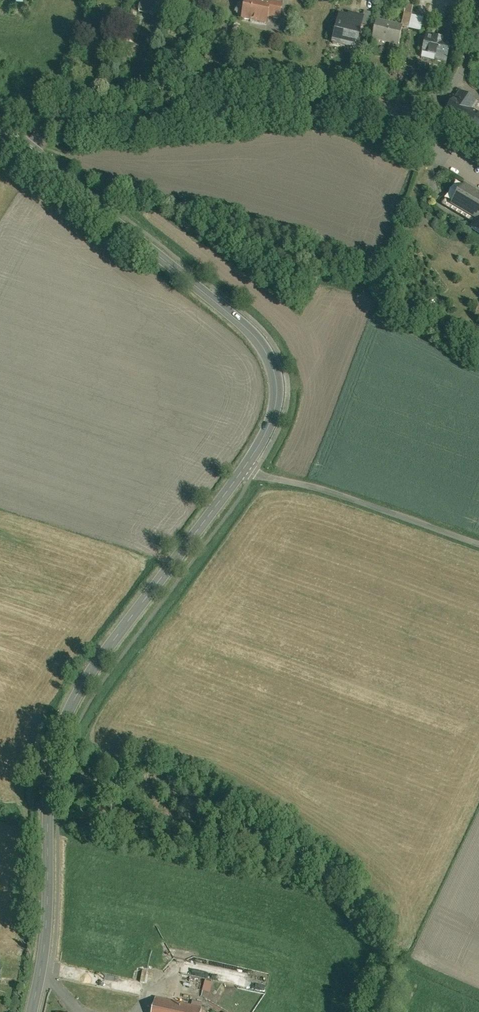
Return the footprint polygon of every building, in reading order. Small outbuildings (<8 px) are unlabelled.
[(157,0),(153,0),(152,4),(144,2),(145,0),(140,0),(137,13),(156,18),(160,1),(157,0)] [(283,8),(246,1),(242,25),(267,29),(269,20),(281,22),(283,8)] [(409,31),(412,18),(414,6),(406,5),(401,28),(403,28),(403,30),(409,31)] [(365,14),(363,20),(365,20),(364,26),(369,27),(372,15),(365,14)] [(340,19),(333,49),(357,55),(364,26),(365,20),(363,20),(349,16),(348,21),(340,19)] [(424,21),(412,18),(409,31),(422,34),(424,21)] [(427,36),(422,63),(447,67),(451,49),(454,50),(459,26),(443,22),(440,39),(427,36)] [(377,23),(373,46),(383,48),(381,54),(397,58),(403,30),(403,28),(401,28),(377,23)] [(427,78),(421,82),(424,86),(430,83),(427,78)] [(478,136),(478,112),(477,111),(478,107),(478,101),(463,90),(447,116),(478,136)] [(456,209),(468,190),(458,184),(447,203),(456,209)] [(469,188),(468,190),(456,209),(455,211),(478,226),(478,194),(469,188)] [(215,983),(208,981),(206,991),(213,993),(215,983)] [(206,1004),(196,1002),(195,1005),(158,997),(155,1011),(204,1011),(206,1004)]
